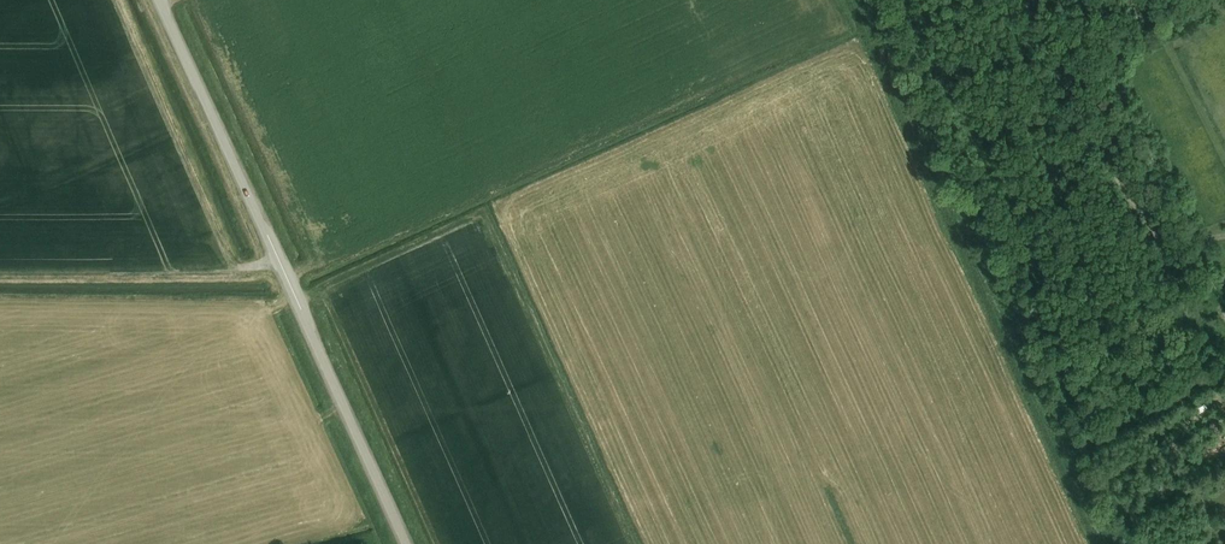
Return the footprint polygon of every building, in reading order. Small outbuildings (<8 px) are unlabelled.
[(1212,420),(1210,429),(1220,432),(1222,423),(1212,420)]
